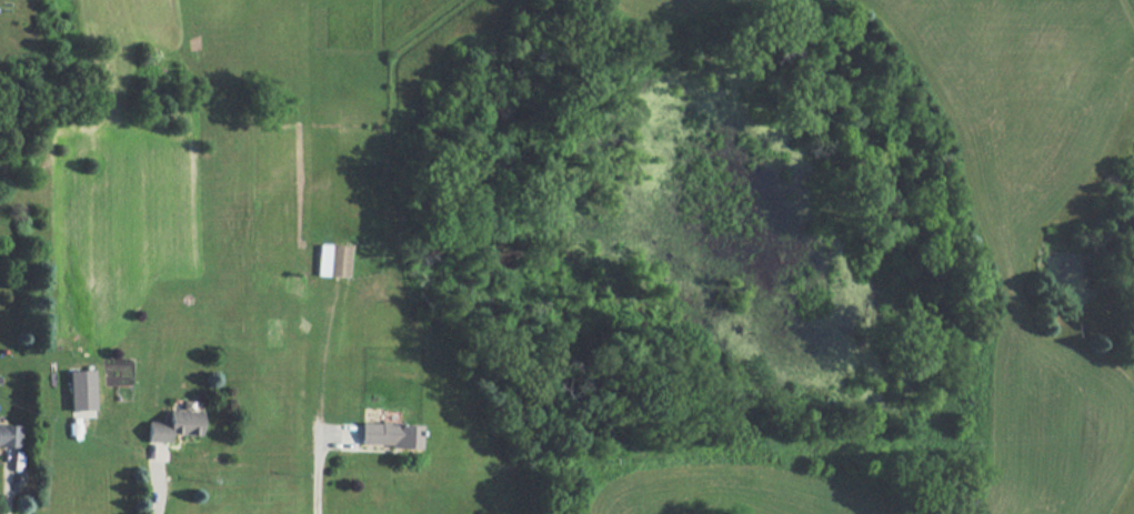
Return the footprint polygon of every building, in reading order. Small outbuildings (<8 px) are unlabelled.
[(317,275),(347,276),(348,245),(318,244),(317,275)] [(93,370),(69,370),(70,411),(94,410),(93,370)] [(201,435),(202,400),(182,400),(182,410),(166,409),(166,421),(148,421),(147,442),(170,442),(170,434),(201,435)] [(420,424),(360,422),(360,445),(419,447),(420,424)] [(20,447),(21,424),(0,423),(0,446),(20,447)]
